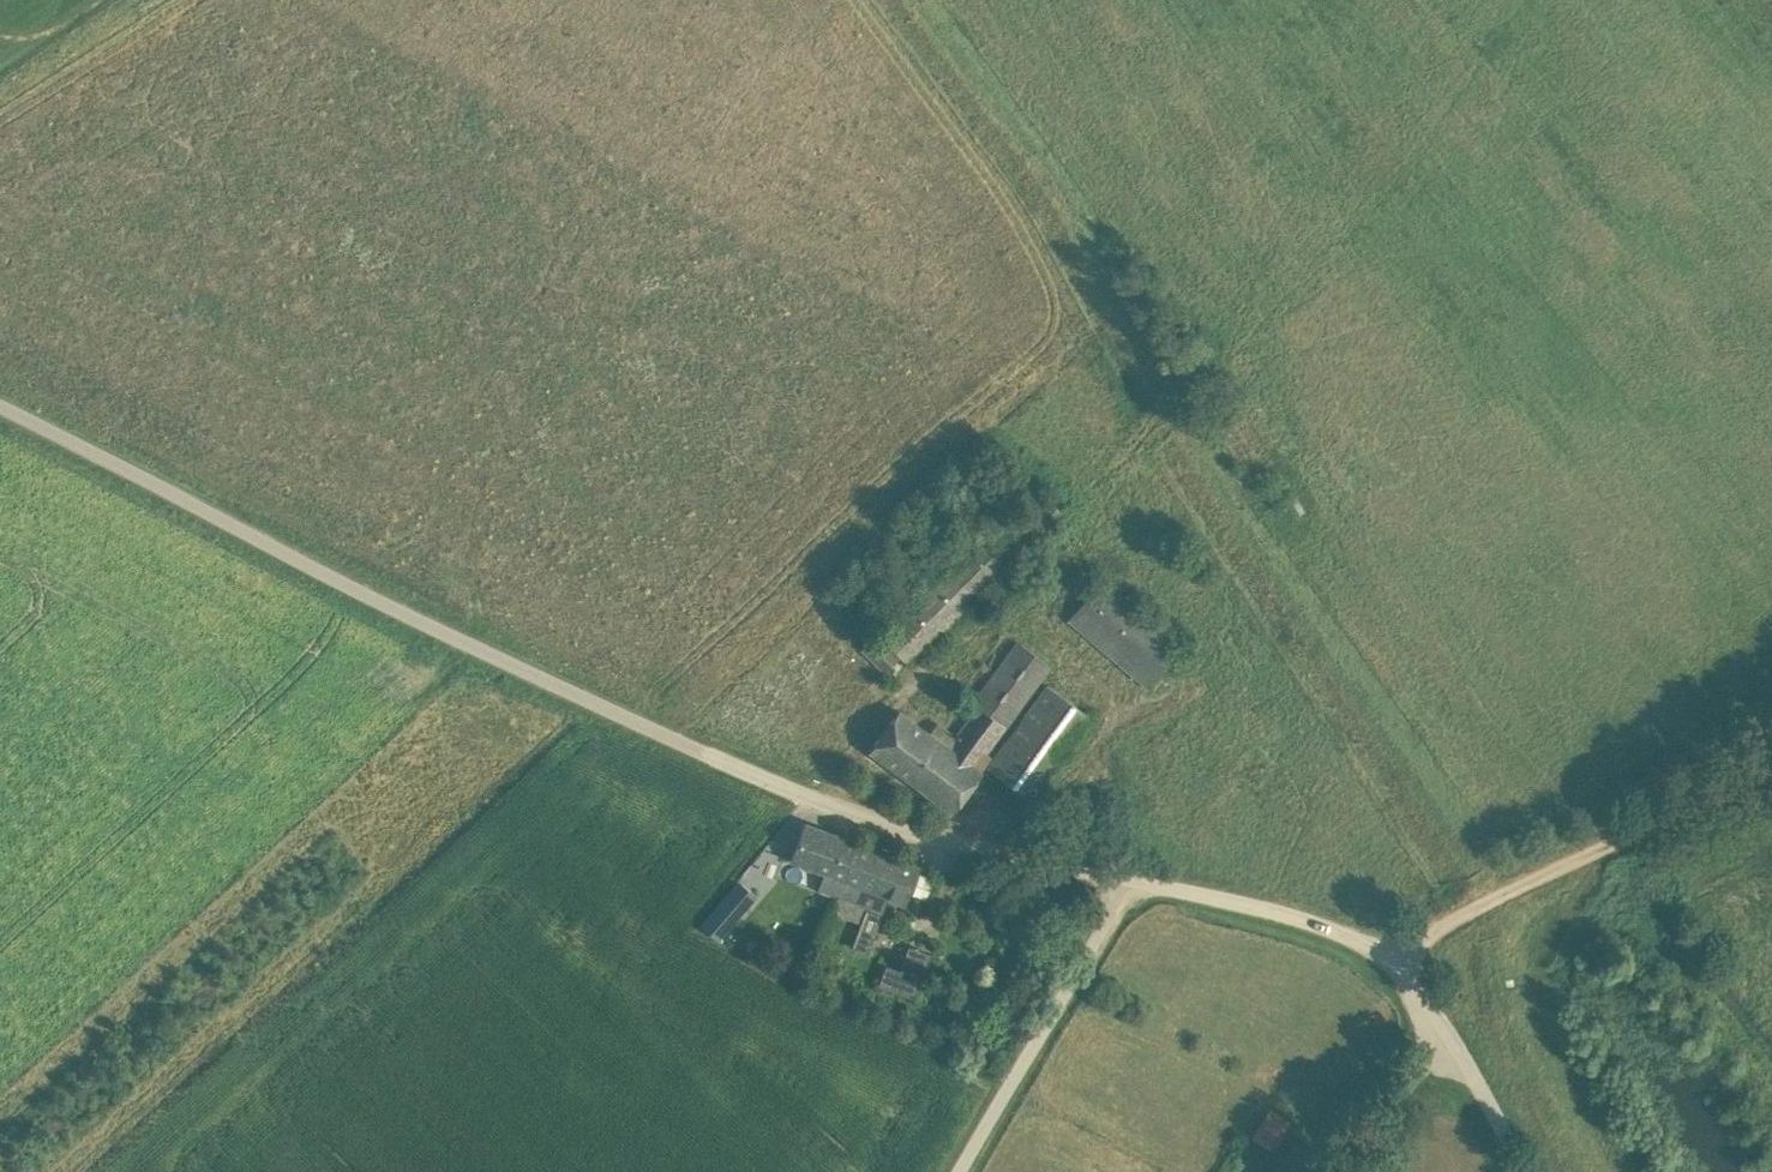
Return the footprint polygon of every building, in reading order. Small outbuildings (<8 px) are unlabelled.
[(948,570),(976,597),(1062,510),(1045,494),(998,541),(987,531),(948,570)] [(1069,619),(1148,687),(1182,647),(1103,579),(1069,619)] [(981,770),(992,755),(986,752),(1050,664),(1049,663),(1015,638),(973,699),(976,705),(949,746),(899,710),(870,750),(953,810),(982,771),(981,770)] [(882,672),(892,661),(868,639),(858,649),(882,672)] [(988,767),(1031,798),(1090,715),(1048,684),(988,767)] [(838,895),(843,897),(863,844),(806,822),(792,858),(827,872),(821,888),(838,895)] [(863,844),(843,897),(877,910),(884,893),(906,902),(920,865),(863,844)] [(738,880),(700,924),(719,939),(756,895),(738,880)] [(838,895),(821,888),(815,904),(832,911),(838,895)] [(887,963),(879,984),(915,997),(931,952),(909,944),(900,968),(887,963)] [(1253,1136),(1274,1149),(1291,1121),(1270,1108),(1253,1136)]
